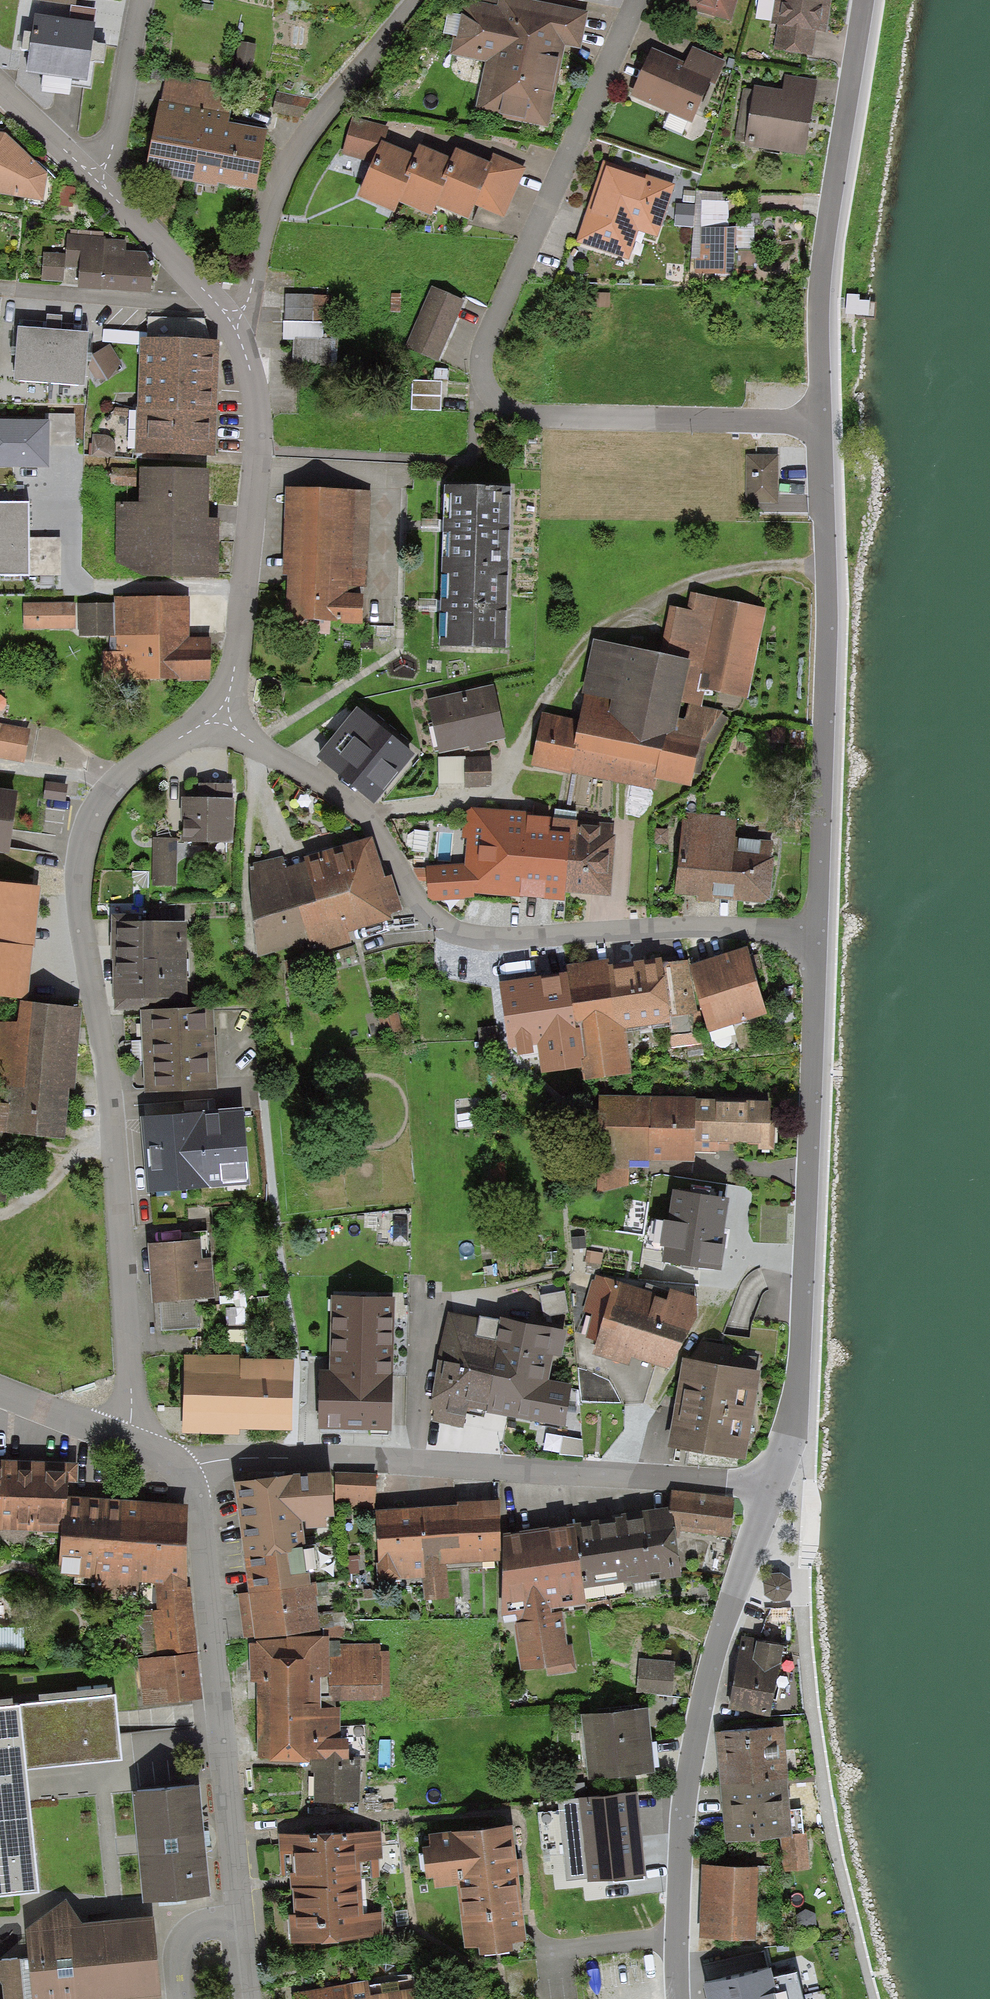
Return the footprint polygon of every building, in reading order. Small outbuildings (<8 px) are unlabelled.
[(478,2),(469,0),(465,0),(457,38),(454,38),(450,55),(485,62),(475,113),(548,128),(565,46),(579,49),(587,13),(540,3),(525,0),(478,0),(478,2)] [(666,1),(731,21),(738,0),(666,0),(666,1)] [(771,25),(777,26),(816,32),(826,33),(832,0),(775,0),(771,25)] [(95,24),(35,16),(31,43),(27,75),(86,83),(95,24)] [(816,32),(777,26),(774,51),(813,56),(816,32)] [(256,46),(239,42),(233,71),(250,74),(256,46)] [(685,63),(682,68),(711,81),(710,84),(714,86),(725,61),(692,47),(685,63)] [(685,63),(651,48),(630,98),(692,124),(710,84),(711,81),(682,68),(685,63)] [(237,84),(168,71),(163,99),(160,98),(146,173),(219,186),(220,182),(256,188),(268,129),(230,122),(237,84)] [(782,90),(755,86),(744,147),(804,157),(810,125),(817,80),(784,75),(782,90)] [(316,99),(276,91),(272,112),(305,119),(316,99)] [(389,127),(352,117),(342,155),(373,163),(382,142),(385,143),(389,127)] [(0,134),(0,195),(44,202),(47,174),(5,135),(0,134)] [(385,143),(382,142),(373,163),(357,197),(395,214),(399,203),(410,180),(405,178),(414,156),(396,148),(385,143)] [(433,152),(419,146),(414,156),(405,178),(410,180),(399,203),(432,217),(436,207),(447,183),(442,180),(451,160),(433,152)] [(475,158),(456,150),(451,160),(442,180),(447,183),(436,207),(469,221),(475,206),(493,166),(488,164),(475,158)] [(492,154),(488,164),(493,166),(475,206),(504,218),(526,168),(492,154)] [(640,174),(639,178),(606,167),(595,202),(591,200),(577,243),(629,260),(639,232),(658,238),(675,185),(640,174)] [(728,227),(729,192),(684,191),(683,204),(676,204),(675,226),(693,227),(692,259),(695,259),(695,277),(738,279),(739,270),(735,270),(735,250),(752,250),(753,222),(737,221),(737,228),(728,227)] [(70,234),(67,233),(66,254),(44,253),(42,281),(63,282),(63,283),(78,284),(78,290),(150,294),(152,268),(144,252),(126,251),(127,241),(105,240),(106,237),(103,237),(103,232),(71,231),(70,234)] [(465,301),(432,287),(405,348),(437,362),(465,301)] [(610,294),(588,294),(588,308),(609,309),(610,294)] [(333,297),(286,295),(285,322),(283,322),(283,340),(293,340),(292,366),(331,367),(333,297)] [(85,386),(88,332),(54,330),(17,328),(14,382),(85,386)] [(216,458),(219,342),(138,340),(135,456),(216,458)] [(121,363),(109,344),(93,356),(108,382),(121,363)] [(434,369),(434,382),(442,382),(448,382),(448,370),(434,369)] [(434,382),(412,381),(411,411),(441,412),(442,382),(434,382)] [(45,414),(45,422),(49,422),(49,447),(74,448),(75,415),(45,414)] [(0,421),(0,469),(48,470),(49,447),(49,422),(45,422),(0,421)] [(109,436),(92,434),(91,457),(115,459),(116,450),(116,445),(114,442),(111,439),(109,436)] [(778,505),(779,455),(747,455),(747,505),(778,505)] [(209,471),(139,469),(138,503),(117,503),(116,563),(143,579),(220,580),(220,518),(209,518),(209,511),(209,471)] [(444,527),(442,567),(508,569),(511,489),(445,487),(444,527)] [(369,493),(286,489),(282,577),(287,577),(285,623),(307,624),(306,636),(330,637),(330,624),(363,626),(369,493)] [(0,504),(0,578),(30,578),(29,576),(30,539),(30,504),(0,504)] [(61,539),(30,539),(29,576),(60,577),(61,539)] [(505,651),(508,569),(442,567),(441,606),(439,649),(505,651)] [(578,749),(572,774),(654,791),(657,782),(692,788),(701,744),(723,712),(702,707),(706,692),(748,699),(767,609),(690,593),(687,610),(670,608),(660,656),(593,640),(581,695),(584,695),(578,721),(580,722),(574,748),(578,749)] [(189,597),(115,598),(115,604),(116,637),(116,653),(103,653),(103,681),(178,680),(178,682),(211,682),(210,639),(190,639),(190,634),(189,597)] [(25,603),(25,630),(75,631),(75,604),(25,603)] [(79,637),(116,637),(115,604),(79,604),(79,637)] [(493,686),(427,701),(439,754),(469,748),(470,752),(479,750),(488,748),(487,744),(505,740),(493,686)] [(357,708),(316,759),(374,806),(415,756),(357,708)] [(578,721),(543,713),(530,767),(571,777),(572,774),(578,749),(574,748),(580,722),(578,721)] [(1,726),(0,729),(0,758),(24,763),(30,731),(1,726)] [(491,758),(438,757),(438,787),(491,787),(491,758)] [(46,782),(44,800),(65,802),(67,785),(46,782)] [(199,800),(182,799),(181,823),(182,823),(182,842),(232,844),(233,801),(232,801),(232,785),(200,784),(199,800)] [(9,856),(18,794),(0,791),(0,855),(9,856)] [(563,895),(569,821),(531,817),(531,813),(465,808),(461,838),(466,839),(464,865),(426,867),(428,902),(473,900),(473,895),(563,904),(563,895)] [(737,817),(684,811),(675,896),(696,898),(695,903),(714,905),(715,901),(765,906),(765,901),(770,902),(774,859),(771,859),(772,843),(735,839),(737,817)] [(614,825),(569,821),(563,895),(612,899),(617,838),(613,837),(614,825)] [(177,839),(153,839),(153,886),(176,886),(177,839)] [(303,860),(304,863),(317,906),(300,911),(309,942),(313,956),(352,944),(349,935),(357,932),(392,922),(390,917),(403,913),(392,878),(385,880),(372,839),(319,855),(303,860)] [(317,906),(304,863),(286,869),(283,857),(250,866),(257,959),(309,942),(300,911),(317,906)] [(0,883),(0,998),(27,1001),(32,955),(40,888),(0,883)] [(114,1002),(114,1013),(140,1013),(188,1011),(187,923),(137,924),(137,916),(111,916),(111,927),(112,963),(113,997),(113,1002),(114,1002)] [(716,959),(689,967),(709,1034),(767,1016),(747,950),(716,959)] [(565,966),(566,975),(574,1028),(579,1027),(583,1053),(576,1054),(580,1084),(633,1076),(626,1031),(668,1025),(670,1025),(667,1008),(669,1008),(663,966),(662,961),(617,967),(610,968),(608,960),(565,966)] [(687,962),(663,966),(669,1008),(667,1008),(670,1025),(668,1025),(671,1046),(704,1041),(700,1026),(687,962)] [(535,979),(500,985),(510,1051),(543,1046),(545,1059),(576,1054),(583,1053),(579,1027),(574,1028),(566,975),(535,979)] [(20,1004),(18,1026),(0,1024),(0,1135),(12,1136),(64,1142),(70,1091),(75,1091),(76,1082),(83,1011),(20,1004)] [(140,1013),(144,1096),(182,1094),(217,1092),(213,1009),(188,1011),(140,1013)] [(397,1014),(378,1019),(382,1036),(402,1031),(397,1014)] [(695,1155),(696,1100),(696,1098),(598,1096),(597,1160),(630,1162),(694,1164),(695,1155)] [(720,1101),(696,1100),(695,1155),(718,1155),(719,1152),(724,1152),(729,1152),(729,1146),(758,1147),(758,1152),(775,1152),(776,1128),(770,1128),(771,1103),(751,1103),(751,1105),(719,1105),(720,1101)] [(243,1110),(141,1119),(147,1196),(249,1186),(243,1110)] [(6,1204),(12,1136),(0,1135),(0,1203),(6,1204)] [(630,1162),(597,1160),(597,1193),(629,1186),(630,1162)] [(729,1200),(673,1192),(668,1223),(664,1222),(660,1252),(664,1252),(662,1264),(721,1273),(727,1237),(724,1237),(724,1233),(729,1200)] [(200,1241),(147,1246),(152,1304),(213,1299),(210,1260),(202,1260),(200,1241)] [(656,1296),(595,1276),(594,1281),(592,1280),(583,1312),(593,1316),(585,1339),(596,1344),(592,1356),(628,1367),(631,1360),(668,1373),(706,1302),(670,1291),(666,1303),(655,1298),(656,1296)] [(395,1300),(331,1298),(329,1372),(319,1371),(318,1432),(391,1434),(395,1300)] [(492,1322),(448,1313),(437,1363),(429,1420),(463,1429),(467,1410),(472,1411),(498,1417),(549,1428),(556,1394),(547,1393),(559,1331),(499,1318),(497,1323),(492,1322)] [(241,1360),(243,1360),(243,1356),(184,1355),(182,1436),(239,1437),(239,1431),(241,1360)] [(243,1360),(241,1360),(239,1431),(292,1433),(294,1362),(243,1360)] [(760,1374),(683,1361),(667,1449),(745,1462),(760,1374)] [(0,1462),(0,1533),(62,1535),(64,1500),(77,1500),(79,1465),(9,1463),(0,1462)] [(375,1474),(336,1472),(335,1509),(374,1510),(375,1474)] [(334,1518),(330,1473),(233,1483),(248,1593),(237,1595),(243,1639),(254,1636),(254,1641),(321,1637),(315,1585),(310,1586),(303,1530),(329,1529),(328,1519),(334,1518)] [(672,1490),(670,1509),(673,1529),(730,1538),(735,1499),(672,1490)] [(190,1507),(77,1500),(64,1500),(62,1535),(59,1577),(96,1579),(95,1599),(138,1602),(139,1582),(154,1583),(185,1585),(190,1507)] [(456,1503),(456,1507),(459,1550),(445,1551),(446,1566),(501,1563),(500,1502),(456,1503)] [(459,1550),(456,1507),(375,1512),(379,1582),(422,1579),(423,1601),(448,1600),(446,1566),(445,1551),(459,1550)] [(622,1519),(575,1526),(583,1591),(630,1583),(630,1586),(680,1578),(673,1529),(670,1509),(622,1515),(622,1519)] [(502,1536),(502,1619),(516,1617),(551,1612),(585,1607),(583,1591),(575,1526),(502,1536)] [(781,1574),(771,1574),(763,1585),(765,1596),(774,1602),(786,1601),(791,1591),(790,1581),(781,1574)] [(187,1589),(185,1585),(154,1583),(158,1612),(152,1612),(158,1658),(197,1654),(191,1588),(187,1589)] [(551,1612),(516,1617),(517,1624),(514,1624),(520,1672),(545,1669),(546,1677),(576,1673),(572,1645),(567,1646),(563,1614),(552,1615),(551,1612)] [(321,1637),(254,1641),(254,1646),(249,1646),(249,1683),(256,1684),(257,1760),(270,1760),(269,1764),(311,1765),(311,1773),(314,1773),(313,1793),(322,1805),(359,1804),(361,1758),(349,1758),(349,1740),(341,1740),(340,1702),(382,1702),(382,1698),(390,1698),(389,1652),(380,1652),(380,1644),(340,1645),(340,1641),(329,1642),(329,1637),(321,1637)] [(759,1641),(742,1637),(730,1699),(728,1710),(771,1718),(784,1648),(771,1646),(759,1644),(759,1641)] [(202,1701),(197,1654),(158,1658),(139,1660),(143,1706),(202,1701)] [(639,1660),(637,1694),(672,1696),(675,1662),(639,1660)] [(0,1711),(0,1900),(40,1896),(27,1771),(122,1762),(116,1697),(20,1706),(20,1709),(0,1711)] [(653,1755),(648,1711),(581,1719),(588,1782),(656,1774),(653,1755)] [(718,1761),(720,1786),(787,1780),(789,1780),(784,1728),(716,1733),(718,1761)] [(792,1838),(787,1780),(720,1786),(722,1808),(726,1844),(781,1839),(792,1838)] [(200,1789),(132,1795),(143,1906),(211,1900),(200,1789)] [(638,1794),(578,1800),(587,1880),(587,1884),(647,1878),(642,1829),(638,1794)] [(587,1880),(578,1800),(558,1802),(566,1883),(587,1880)] [(513,1828),(427,1837),(429,1849),(422,1850),(425,1882),(433,1881),(434,1891),(457,1889),(464,1951),(477,1950),(478,1958),(513,1955),(512,1944),(526,1943),(518,1869),(513,1828)] [(381,1831),(279,1837),(281,1876),(291,1875),(291,1880),(293,1917),(289,1917),(291,1946),(383,1937),(381,1913),(363,1914),(361,1879),(378,1878),(377,1861),(383,1861),(381,1831)] [(807,1836),(792,1838),(781,1839),(784,1872),(810,1870),(807,1836)] [(758,1870),(702,1867),(698,1940),(755,1943),(758,1870)] [(25,1932),(28,1962),(32,1998),(161,1998),(153,1919),(81,1925),(66,1900),(25,1932)] [(0,1964),(0,1985),(2,1987),(3,1998),(32,1998),(28,1962),(0,1964)] [(704,1987),(707,1998),(803,1998),(798,1975),(774,1980),(772,1971),(704,1987)] [(348,1985),(350,1998),(419,1998),(417,1990),(370,1997),(367,1982),(348,1985)] [(291,1994),(292,1998),(350,1998),(348,1985),(291,1994)]
